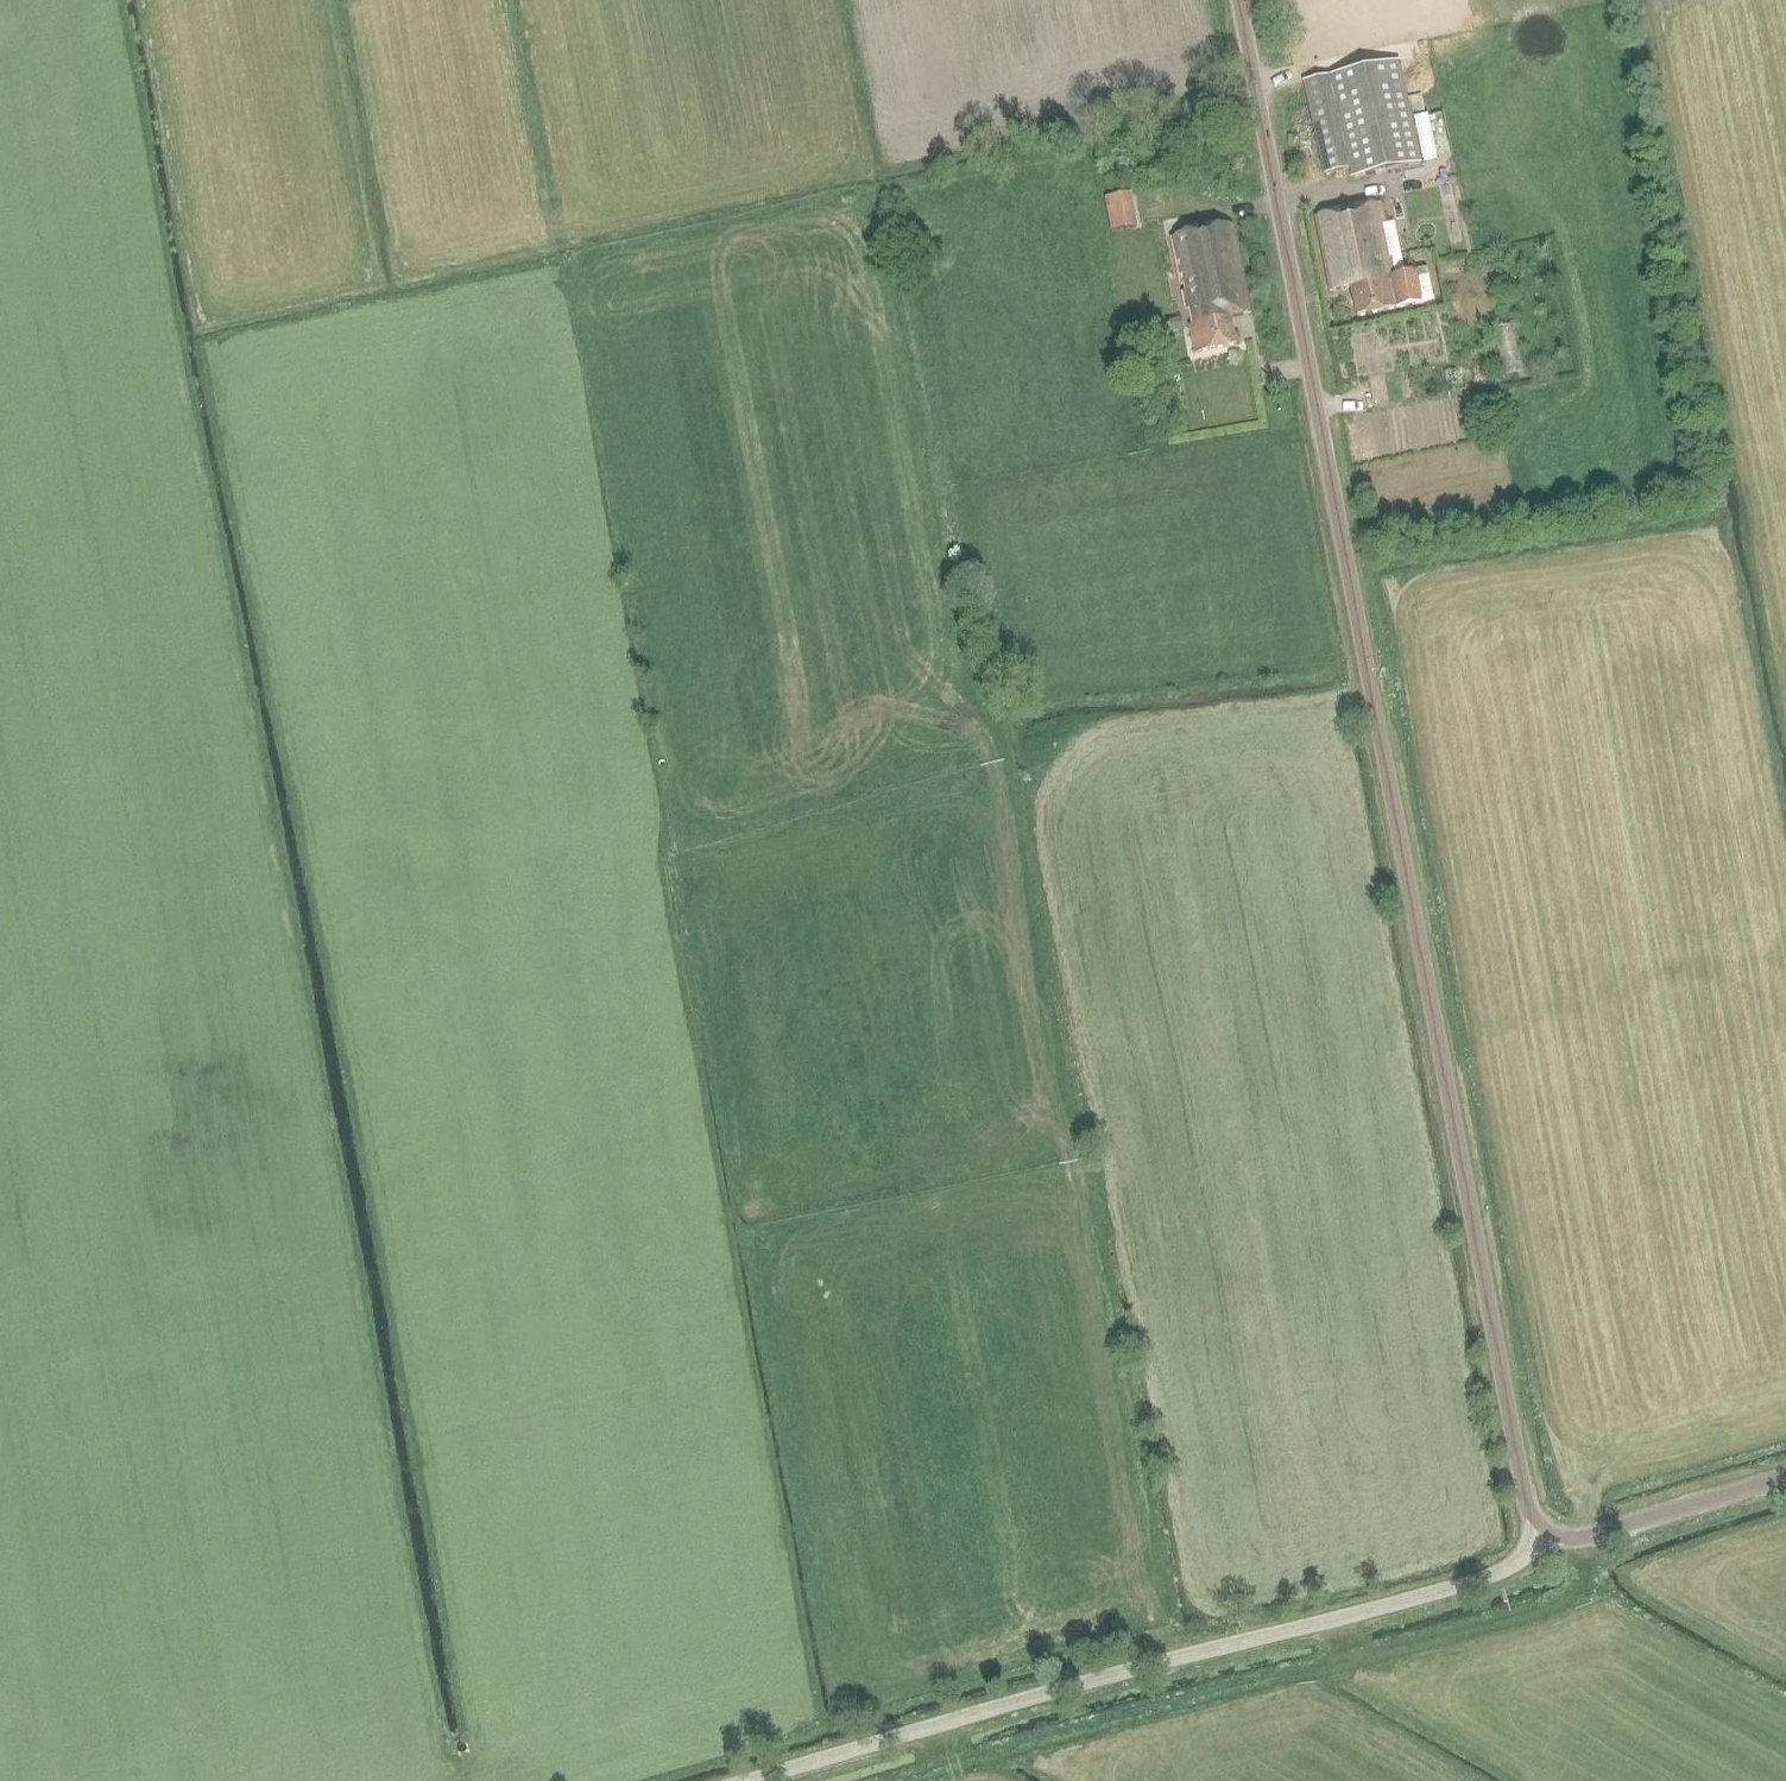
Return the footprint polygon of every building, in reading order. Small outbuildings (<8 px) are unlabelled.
[(1412,123),(1399,62),(1305,82),(1324,174),(1352,168),(1354,178),(1420,164),(1415,141),(1429,138),(1425,120),(1412,123)] [(1131,193),(1105,198),(1110,232),(1137,228),(1131,193)] [(1358,317),(1422,304),(1415,272),(1395,276),(1380,205),(1315,218),(1330,292),(1352,288),(1358,317)] [(1230,318),(1250,315),(1233,227),(1172,238),(1181,285),(1184,284),(1185,292),(1183,292),(1186,310),(1189,309),(1193,325),(1190,326),(1195,354),(1236,346),(1230,318)] [(1181,329),(1179,316),(1165,319),(1168,332),(1181,329)] [(1516,320),(1497,325),(1510,373),(1529,368),(1516,320)]
